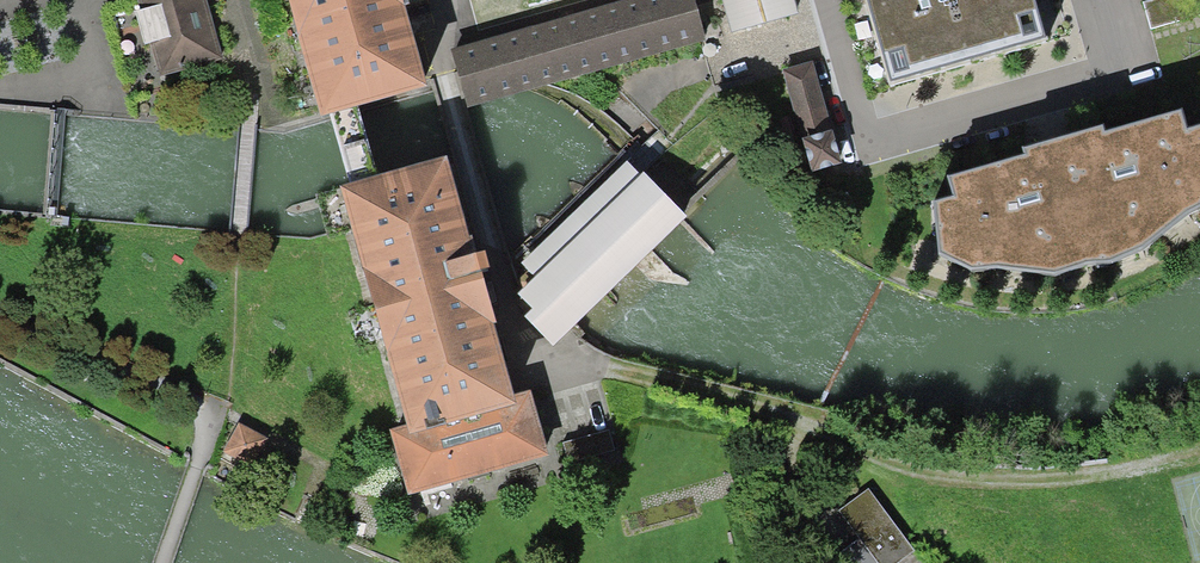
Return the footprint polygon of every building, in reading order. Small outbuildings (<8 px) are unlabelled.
[(141,12),(131,15),(140,47),(149,45),(159,79),(224,61),(206,0),(138,0),(141,12)] [(358,107),(427,88),(402,0),(284,0),(317,118),(329,115),(358,107)] [(450,48),(468,108),(703,40),(692,0),(617,0),(450,48)] [(477,24),(563,0),(470,0),(477,24)] [(735,28),(797,10),(794,0),(726,0),(735,28)] [(869,86),(886,82),(888,89),(1046,45),(1033,0),(845,0),(869,86)] [(1149,29),(1199,14),(1195,0),(1145,0),(1141,1),(1149,29)] [(812,65),(784,72),(812,174),(840,166),(812,65)] [(351,194),(342,197),(406,433),(391,437),(407,498),(550,459),(546,443),(532,393),(511,399),(481,296),(474,272),(486,268),(480,247),(470,250),(447,167),(380,186),(358,107),(329,115),(351,194)] [(949,180),(957,201),(935,204),(940,253),(972,272),(996,270),(1054,277),(1086,266),(1111,264),(1143,250),(1188,214),(1199,207),(1199,129),(1186,135),(1180,115),(1104,137),(1101,131),(1025,152),(1027,159),(949,180)] [(561,230),(521,269),(533,282),(519,296),(534,312),(526,320),(555,350),(573,332),(634,272),(685,221),(627,163),(561,230)] [(266,439),(236,425),(222,452),(252,467),(266,439)] [(608,432),(562,444),(567,461),(613,449),(608,432)] [(869,490),(827,522),(847,548),(861,538),(880,562),(900,562),(915,551),(869,490)] [(795,536),(814,562),(838,562),(812,525),(795,536)]
